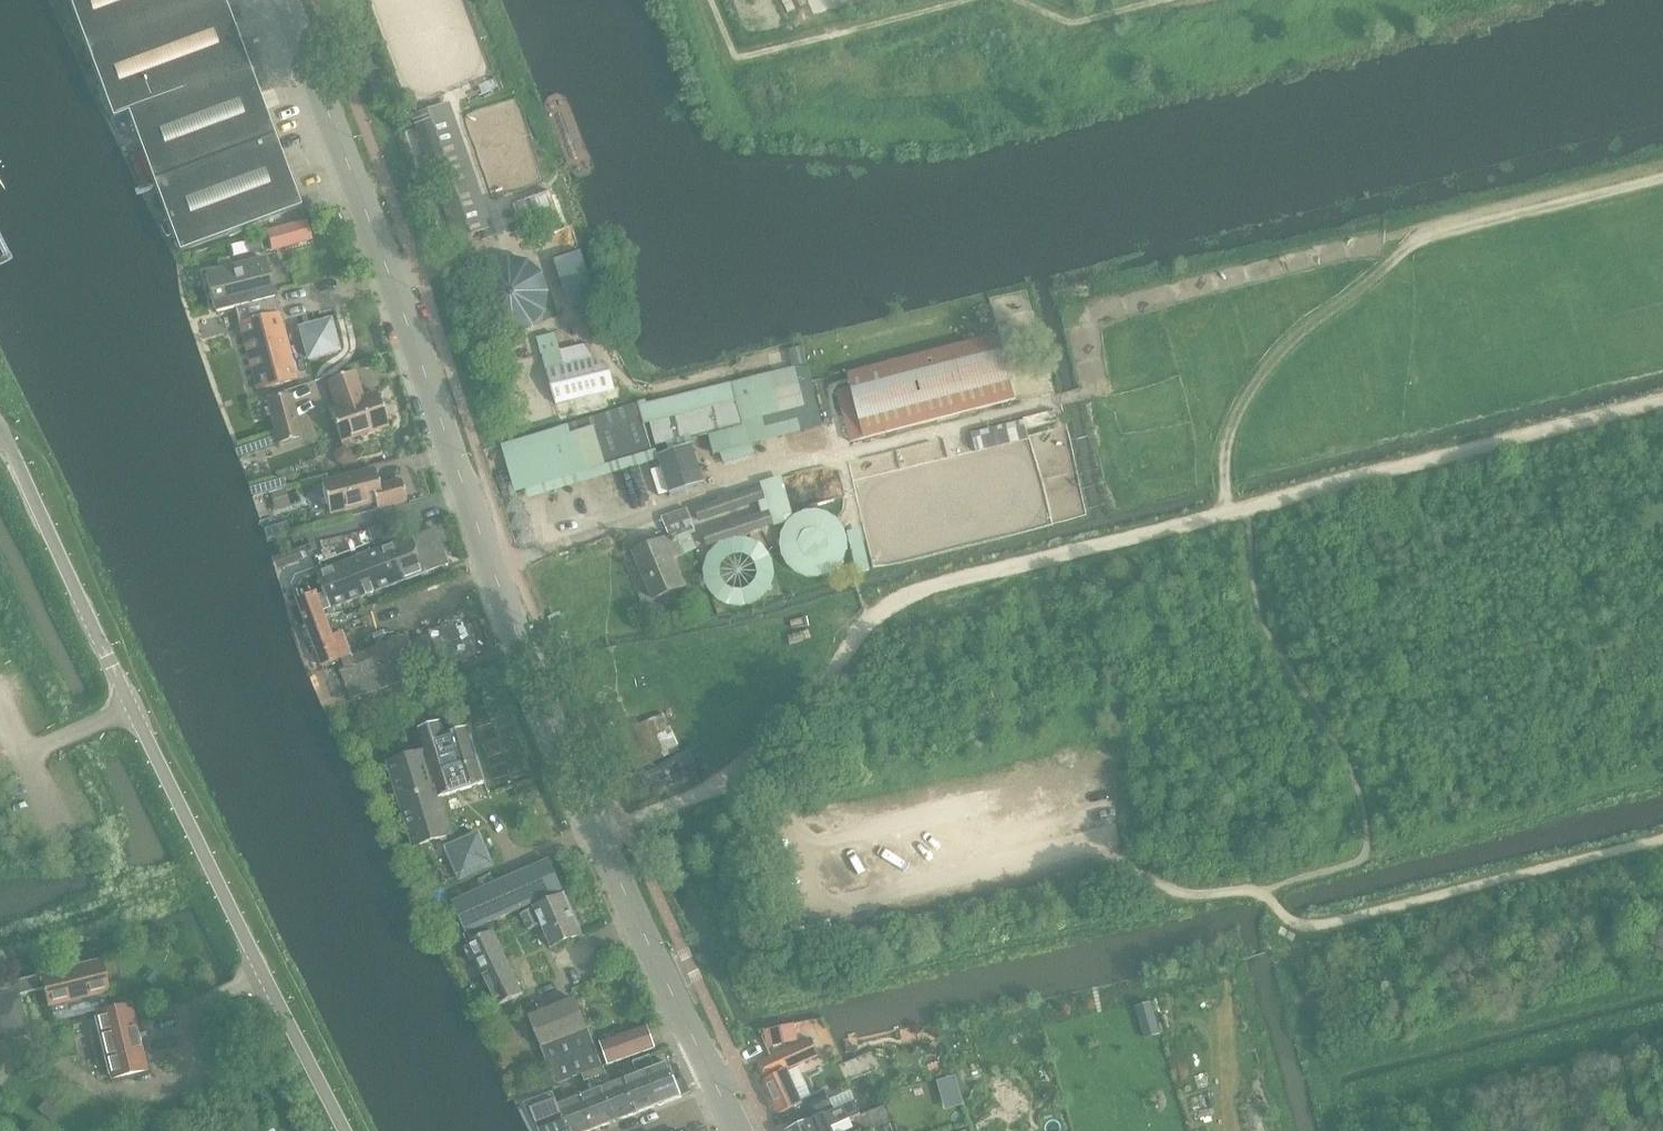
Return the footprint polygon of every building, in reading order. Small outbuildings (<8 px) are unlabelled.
[(112,119),(127,113),(178,252),(300,208),(223,0),(68,0),(112,119)] [(443,106),(411,117),(453,240),(485,229),(443,106)] [(512,205),(521,230),(559,217),(550,191),(512,205)] [(305,221),(267,232),(272,252),(311,241),(305,221)] [(258,238),(245,242),(249,254),(262,251),(258,238)] [(578,251),(551,255),(561,327),(588,323),(578,251)] [(495,259),(485,265),(477,274),(472,285),(470,297),(473,309),(479,319),(488,328),(500,332),(513,333),(526,330),(537,322),(544,312),(548,299),(547,285),(542,273),(532,264),(521,258),(507,256),(495,259)] [(265,259),(205,274),(215,313),(235,308),(256,391),(297,380),(275,298),(265,259)] [(330,320),(300,328),(308,358),(339,350),(330,320)] [(555,334),(537,339),(542,356),(555,402),(556,402),(556,401),(613,387),(610,375),(598,378),(594,361),(585,348),(561,354),(560,352),(555,334)] [(851,388),(838,391),(851,443),(1016,400),(1002,346),(999,335),(848,374),(851,388)] [(501,337),(491,340),(498,365),(509,362),(501,337)] [(733,384),(645,406),(656,448),(708,435),(709,434),(714,455),(721,453),(724,463),(754,455),(751,443),(822,426),(809,371),(796,369),(733,384)] [(354,372),(326,382),(334,406),(329,408),(341,443),(388,427),(376,392),(363,396),(354,372)] [(274,435),(273,435),(275,445),(302,438),(291,395),(266,402),(274,435)] [(509,456),(515,454),(526,489),(653,451),(639,405),(505,444),(509,456)] [(1026,418),(974,431),(979,450),(1031,437),(1026,418)] [(343,449),(337,451),(334,456),(336,463),(342,466),(348,464),(351,458),(349,452),(343,449)] [(373,468),(321,482),(329,515),(375,503),(376,508),(377,509),(406,502),(400,480),(378,486),(373,468)] [(670,493),(661,468),(651,471),(659,497),(670,493)] [(720,501),(694,509),(698,520),(765,497),(771,514),(703,537),(707,547),(784,521),(792,518),(790,513),(782,481),(772,484),(736,495),(720,501)] [(285,487),(271,490),(275,507),(288,504),(285,487)] [(688,509),(662,518),(671,539),(676,538),(689,531),(695,529),(688,509)] [(442,567),(449,564),(436,529),(423,534),(304,579),(299,591),(302,600),(317,594),(324,612),(442,567)] [(664,539),(633,553),(654,599),(684,586),(673,559),(683,555),(696,549),(689,531),(676,538),(676,539),(666,543),(664,539)] [(858,573),(870,570),(863,542),(851,545),(858,573)] [(300,548),(287,553),(291,564),(304,559),(300,548)] [(302,600),(298,601),(307,623),(303,629),(308,644),(315,646),(324,668),(337,663),(345,685),(352,702),(369,695),(440,668),(434,650),(415,657),(408,636),(352,657),(344,634),(334,638),(324,612),(317,594),(302,600)] [(464,620),(428,633),(429,636),(434,650),(440,668),(441,668),(442,669),(477,655),(464,620)] [(418,729),(426,751),(441,798),(486,784),(468,728),(444,735),(440,722),(418,729)] [(648,722),(620,734),(636,771),(664,758),(648,722)] [(387,763),(392,777),(385,780),(390,796),(397,794),(414,847),(453,835),(441,798),(426,751),(387,763)] [(449,845),(463,878),(495,865),(482,832),(449,845)] [(549,861),(453,903),(467,934),(489,924),(562,891),(549,861)] [(564,896),(521,915),(528,931),(541,925),(551,948),(581,935),(564,896)] [(464,935),(469,946),(465,948),(471,960),(475,958),(498,1006),(523,994),(489,924),(467,934),(464,935)] [(27,1035),(18,996),(44,989),(48,1007),(49,1006),(53,1024),(95,1014),(111,1080),(146,1071),(130,1005),(108,1010),(104,993),(108,992),(101,961),(40,976),(0,985),(0,1041),(27,1035)] [(529,1018),(541,1047),(588,1029),(576,1000),(529,1018)] [(1151,1004),(1136,1008),(1141,1023),(1155,1019),(1151,1004)] [(796,1037),(793,1026),(770,1032),(773,1047),(781,1045),(780,1041),(796,1037)] [(647,1028),(601,1044),(608,1065),(655,1049),(647,1028)] [(603,1067),(588,1030),(541,1047),(555,1083),(582,1074),(595,1070),(603,1067)] [(811,1040),(758,1063),(765,1080),(763,1081),(778,1115),(781,1114),(784,1121),(795,1116),(800,1127),(834,1111),(825,1091),(801,1102),(787,1071),(819,1057),(814,1045),(811,1040)] [(846,1075),(879,1066),(876,1052),(843,1061),(846,1075)] [(681,1097),(691,1093),(684,1079),(675,1083),(668,1064),(655,1069),(650,1057),(642,1060),(659,1106),(681,1097)] [(638,1076),(624,1081),(637,1114),(659,1106),(642,1060),(633,1063),(638,1076)] [(603,1067),(595,1070),(615,1123),(637,1114),(624,1081),(610,1086),(603,1067)] [(594,1093),(581,1098),(593,1130),(615,1123),(595,1070),(582,1074),(585,1082),(589,1080),(594,1093)] [(938,1076),(944,1104),(962,1100),(956,1072),(938,1076)] [(554,1094),(568,1130),(593,1130),(581,1098),(567,1103),(563,1090),(554,1094)] [(535,1110),(542,1130),(568,1130),(554,1094),(540,1099),(543,1107),(535,1110)] [(861,1115),(855,1102),(853,1103),(853,1102),(834,1111),(800,1127),(790,1130),(833,1130),(831,1128),(861,1115)] [(866,1112),(872,1127),(894,1117),(888,1102),(866,1112)]
